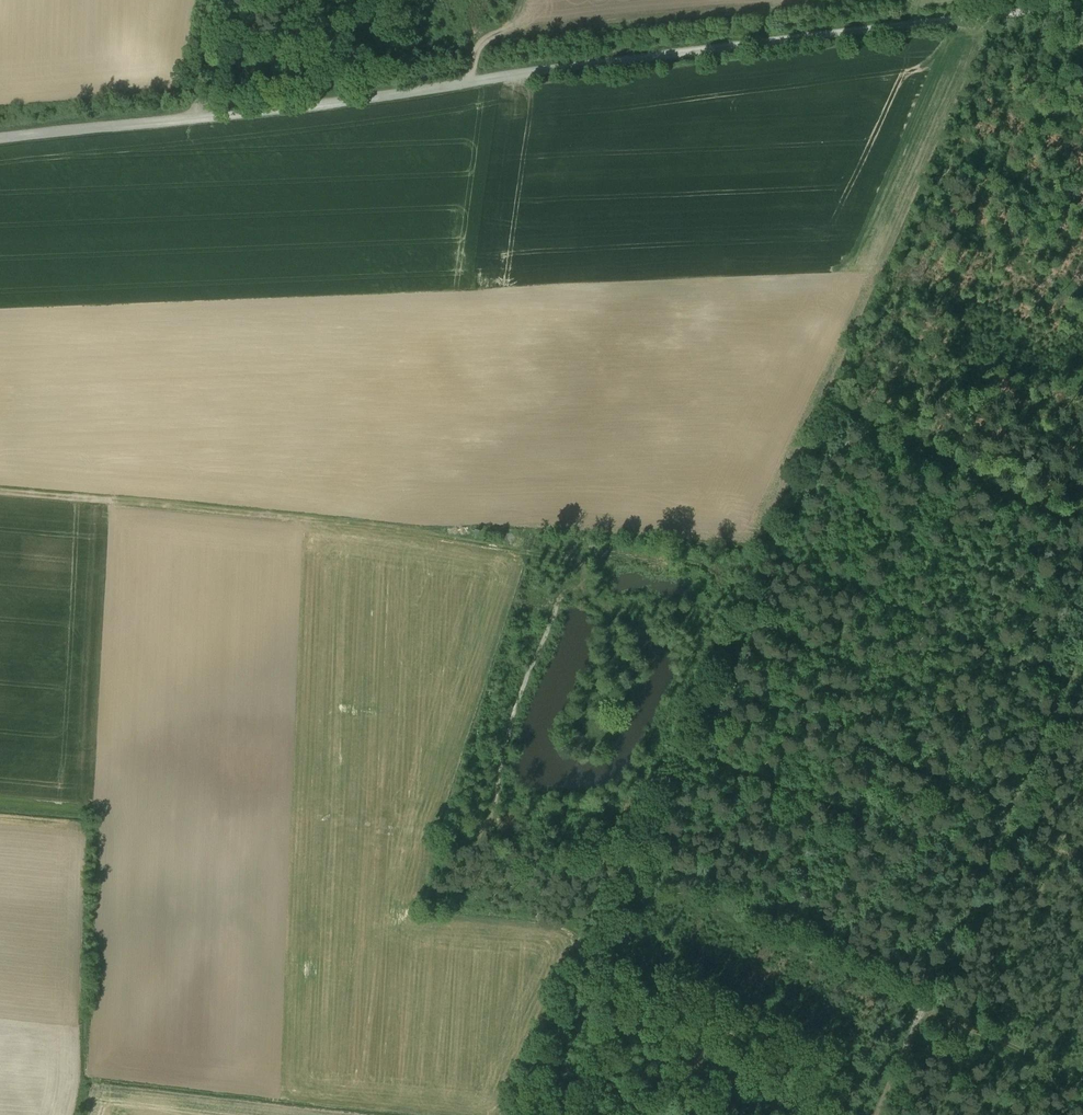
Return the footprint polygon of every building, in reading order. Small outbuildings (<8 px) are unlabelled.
[(584,736),(571,728),(562,741),(576,749),(584,736)]
